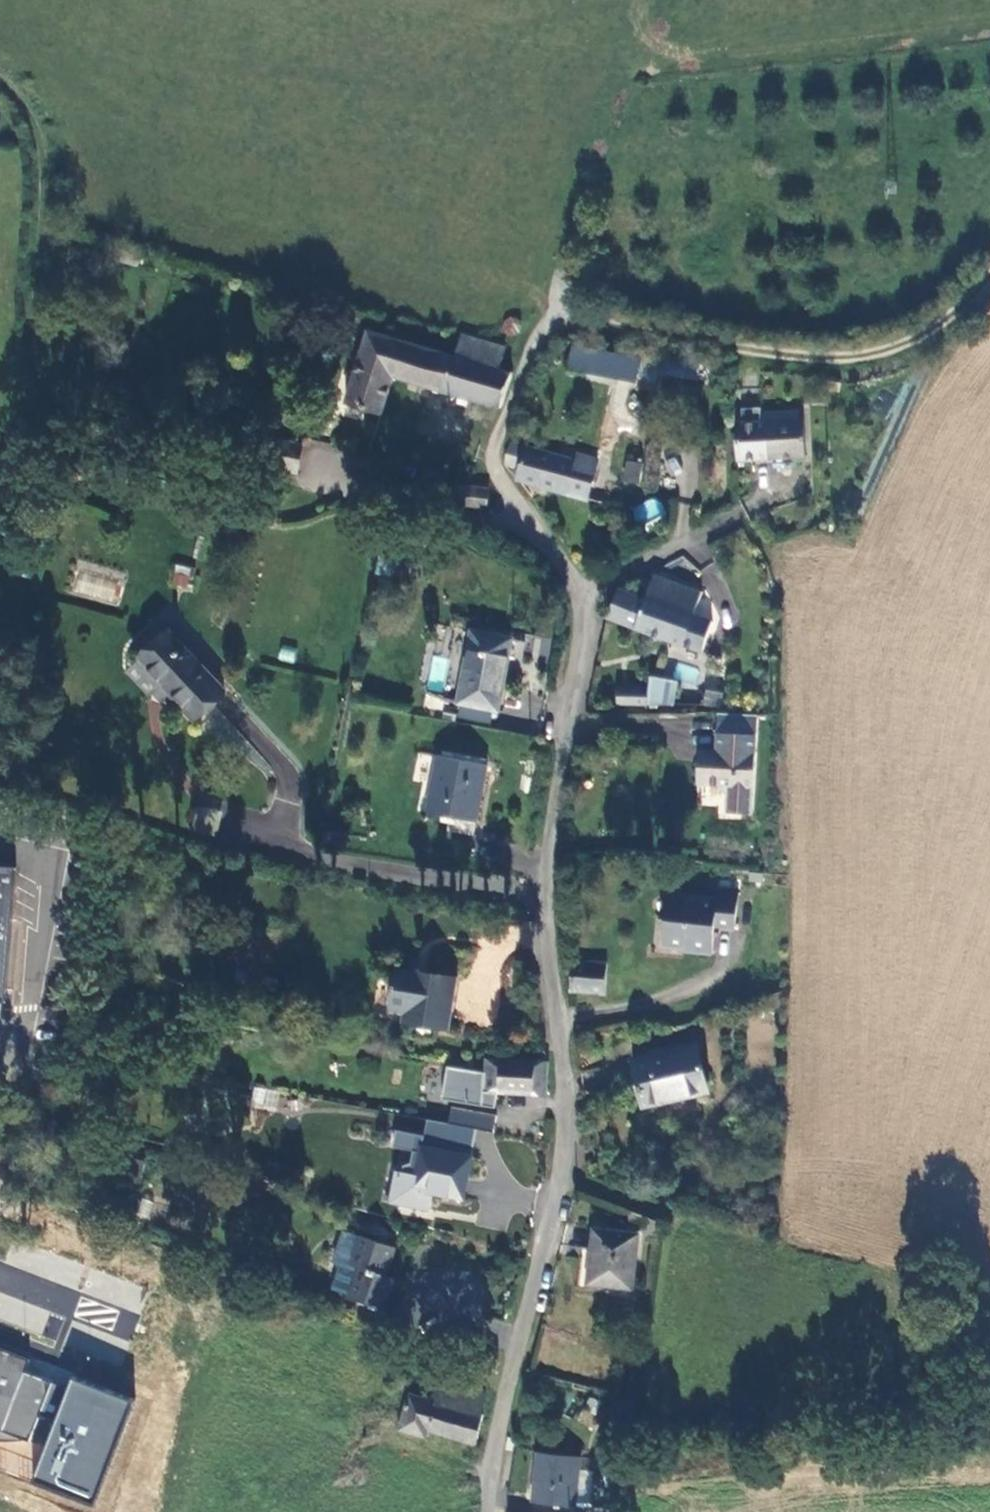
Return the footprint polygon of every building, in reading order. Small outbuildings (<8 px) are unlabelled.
[(502,326),(503,328),(504,331),(506,333),(509,334),(512,333),(514,332),(516,330),(517,327),(517,324),(515,321),(513,320),(510,319),(507,319),(505,321),(503,323),(502,326)] [(447,358),(359,334),(339,409),(376,419),(387,378),(497,409),(507,377),(494,372),(500,350),(453,337),(447,358)] [(570,345),(565,367),(634,380),(638,358),(570,345)] [(651,388),(655,370),(695,376),(696,361),(659,356),(657,362),(638,358),(634,380),(633,384),(651,388)] [(764,422),(737,424),(740,462),(808,458),(806,411),(763,413),(764,422)] [(256,467),(297,476),(302,449),(262,442),(256,467)] [(577,462),(508,443),(505,462),(506,466),(521,470),(518,481),(589,500),(599,461),(579,456),(577,462)] [(645,462),(630,459),(627,479),(642,481),(645,462)] [(454,498),(492,505),(489,488),(456,483),(454,498)] [(637,523),(661,516),(656,499),(632,506),(637,523)] [(171,585),(189,588),(193,567),(174,564),(171,585)] [(702,596),(656,578),(646,602),(619,593),(609,617),(704,653),(714,628),(693,620),(702,596)] [(138,658),(163,636),(151,623),(126,646),(138,658)] [(497,706),(511,636),(469,626),(456,696),(497,706)] [(222,691),(168,632),(163,636),(138,658),(136,659),(165,693),(189,720),(222,691)] [(165,693),(136,659),(119,673),(140,696),(146,692),(155,702),(165,693)] [(676,663),(674,682),(696,683),(697,665),(676,663)] [(649,707),(675,707),(676,683),(647,682),(646,695),(649,695),(649,707)] [(700,703),(717,708),(722,692),(705,687),(700,703)] [(619,695),(619,707),(649,707),(649,695),(646,695),(619,695)] [(750,817),(757,717),(717,716),(715,752),(707,759),(698,758),(696,786),(715,788),(724,797),(723,815),(750,817)] [(469,834),(483,763),(436,752),(423,809),(445,814),(442,827),(469,834)] [(192,828),(214,834),(218,818),(197,812),(192,828)] [(710,907),(735,911),(737,899),(713,896),(710,907)] [(710,907),(663,899),(657,951),(712,960),(715,938),(730,940),(735,911),(710,907)] [(571,972),(570,1001),(602,1002),(604,974),(571,972)] [(446,1039),(454,985),(392,979),(387,1017),(400,1019),(398,1034),(446,1039)] [(704,1097),(695,1050),(628,1061),(637,1108),(704,1097)] [(480,1088),(543,1093),(546,1061),(483,1055),(480,1088)] [(254,1086),(251,1107),(277,1110),(279,1089),(254,1086)] [(418,1153),(410,1197),(461,1206),(469,1162),(418,1153)] [(659,1229),(640,1218),(639,1232),(644,1233),(643,1243),(658,1245),(659,1229)] [(329,1285),(384,1302),(393,1272),(384,1269),(394,1240),(341,1223),(331,1253),(339,1255),(329,1285)] [(633,1289),(638,1237),(595,1232),(592,1286),(633,1289)] [(452,1326),(446,1344),(471,1352),(477,1335),(452,1326)] [(0,1339),(0,1413),(1,1413),(0,1415),(0,1423),(5,1426),(2,1436),(14,1441),(44,1437),(68,1377),(41,1367),(45,1356),(0,1339)] [(427,1422),(477,1434),(483,1408),(477,1407),(481,1387),(444,1378),(444,1380),(432,1377),(429,1390),(409,1385),(399,1423),(425,1428),(427,1422)] [(534,1492),(577,1499),(584,1450),(540,1444),(534,1492)] [(575,1511),(596,1511),(596,1503),(577,1499),(575,1511)]
